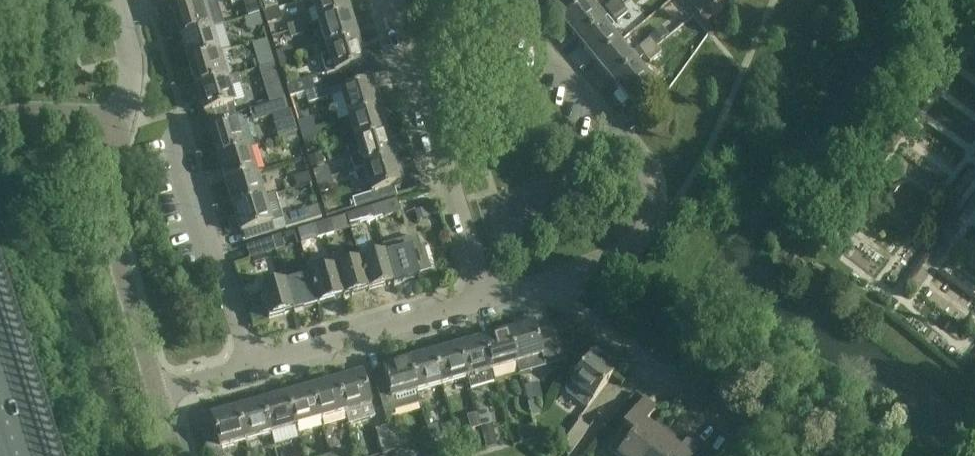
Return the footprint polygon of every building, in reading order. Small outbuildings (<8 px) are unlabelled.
[(350,16),(345,0),(312,0),(310,1),(317,26),(350,16)] [(573,0),(543,0),(548,7),(556,0),(563,9),(573,0)] [(582,0),(573,0),(563,9),(570,16),(563,22),(562,23),(579,43),(591,33),(602,24),(607,19),(590,0),(582,0)] [(622,7),(616,0),(615,0),(605,9),(610,16),(622,7)] [(699,15),(717,0),(686,0),(699,15)] [(172,14),(181,40),(211,31),(210,30),(222,26),(214,1),(203,4),(172,14)] [(622,7),(610,16),(616,23),(628,14),(622,7)] [(263,13),(266,25),(281,20),(278,8),(263,13)] [(247,31),(262,26),(259,16),(244,21),(247,31)] [(350,16),(317,26),(325,51),(357,41),(350,16)] [(591,33),(579,43),(596,64),(618,44),(609,32),(614,28),(607,19),(602,24),(591,33)] [(222,26),(210,30),(211,31),(181,40),(188,65),(219,56),(218,54),(229,50),(222,26)] [(649,39),(656,47),(668,36),(662,29),(649,39)] [(596,64),(612,84),(624,74),(635,64),(644,57),(655,47),(649,40),(638,49),(629,57),(618,44),(596,64)] [(327,59),(321,61),(326,76),(332,74),(332,75),(365,65),(357,41),(325,51),(327,59)] [(655,47),(644,57),(649,63),(660,54),(655,47)] [(278,65),(294,60),(290,48),(275,53),(278,65)] [(259,69),(260,70),(274,66),(271,55),(256,60),(259,69)] [(219,56),(188,65),(196,90),(226,80),(219,56)] [(294,60),(278,65),(281,75),(297,70),(294,60)] [(624,74),(612,84),(628,103),(651,84),(635,64),(624,74)] [(274,66),(260,70),(263,80),(264,80),(271,104),(285,100),(274,66)] [(289,99),(304,94),(325,88),(321,75),(286,86),(289,99)] [(226,80),(196,90),(203,114),(234,105),(229,89),(240,86),(237,76),(226,80)] [(347,120),(379,110),(371,84),(339,94),(347,120)] [(325,88),(304,94),(308,105),(332,98),(328,87),(325,88)] [(271,104),(249,111),(253,123),(271,117),(279,139),(280,139),(296,134),(288,112),(285,100),(271,104)] [(354,145),(386,135),(379,110),(347,120),(354,145)] [(297,123),(300,134),(315,129),(312,118),(297,123)] [(217,160),(247,150),(240,125),(209,134),(217,160)] [(300,134),(303,145),(318,140),(315,130),(315,129),(300,134)] [(296,136),(296,134),(280,139),(281,140),(284,151),(299,146),(296,136)] [(354,145),(347,147),(354,171),(361,169),(362,170),(394,161),(386,135),(354,145)] [(225,185),(255,175),(247,150),(217,160),(225,185)] [(308,159),(311,169),(324,164),(321,154),(308,159)] [(372,204),(397,196),(394,187),(401,185),(394,161),(362,170),(369,195),(372,204)] [(316,185),(331,180),(327,167),(312,172),(316,185)] [(293,178),(296,190),(311,185),(308,174),(293,178)] [(255,175),(225,185),(233,210),(263,201),(263,199),(255,175)] [(331,180),(316,185),(319,194),(334,190),(331,180)] [(240,234),(270,225),(270,224),(282,220),(274,196),(263,199),(263,201),(233,210),(240,234)] [(371,208),(375,221),(401,214),(397,201),(371,208)] [(282,218),(285,230),(321,219),(318,207),(282,218)] [(364,225),(375,221),(371,208),(361,212),(364,225)] [(425,210),(415,213),(418,222),(428,219),(425,210)] [(330,221),(322,224),(325,236),(334,234),(330,221)] [(325,236),(322,224),(313,226),(317,239),(325,236)] [(284,250),(280,236),(272,239),(276,252),(284,250)] [(423,247),(419,248),(416,237),(382,247),(385,257),(385,256),(393,286),(419,278),(418,275),(430,271),(423,247)] [(244,247),(248,261),(276,252),(272,239),(244,247)] [(332,259),(343,300),(367,293),(359,264),(346,267),(343,256),(332,259)] [(359,264),(367,293),(393,286),(385,256),(385,257),(359,264)] [(343,300),(332,259),(321,262),(324,273),(310,278),(318,307),(343,300)] [(268,321),(293,314),(285,285),(282,276),(273,279),(275,287),(259,292),(260,295),(263,307),(267,320),(268,321)] [(318,307),(310,278),(286,284),(285,285),(293,314),(318,307)] [(508,334),(517,365),(520,376),(560,365),(550,328),(535,332),(533,327),(508,334)] [(517,365),(508,334),(483,341),(491,372),(517,365)] [(495,384),(491,372),(483,341),(458,348),(467,379),(470,391),(495,384)] [(467,379),(458,348),(433,355),(442,386),(467,379)] [(442,386),(433,355),(408,362),(417,394),(442,386)] [(589,360),(565,393),(586,410),(591,403),(591,404),(612,377),(589,360)] [(420,405),(417,394),(408,362),(382,370),(386,383),(376,386),(384,415),(420,405)] [(337,383),(345,414),(370,407),(362,376),(337,383)] [(345,414),(337,383),(311,390),(320,421),(345,414)] [(523,388),(528,404),(538,402),(542,401),(537,384),(523,388)] [(320,421),(311,390),(287,397),(295,428),(320,421)] [(295,428),(287,397),(261,404),(270,435),(295,428)] [(662,437),(645,424),(655,410),(644,401),(623,429),(622,428),(617,434),(618,435),(606,450),(613,455),(648,455),(662,437)] [(541,414),(538,402),(528,404),(531,418),(542,415),(541,414)] [(270,435),(261,404),(236,411),(245,442),(270,435)] [(213,428),(200,432),(207,455),(222,455),(220,449),(245,442),(236,411),(210,418),(213,428)] [(477,415),(480,428),(490,425),(486,413),(477,415)] [(480,428),(477,415),(467,418),(470,430),(480,428)] [(561,446),(572,453),(589,430),(578,422),(561,446)] [(452,424),(441,427),(444,438),(455,435),(452,424)] [(387,428),(394,452),(406,449),(400,425),(387,428)] [(430,442),(440,439),(436,427),(426,429),(430,442)] [(533,427),(517,432),(521,445),(537,440),(533,427)] [(394,452),(387,428),(375,431),(382,455),(394,452)] [(485,445),(494,443),(490,428),(481,431),(485,445)] [(648,455),(695,455),(702,446),(691,437),(681,451),(662,437),(648,455)]
